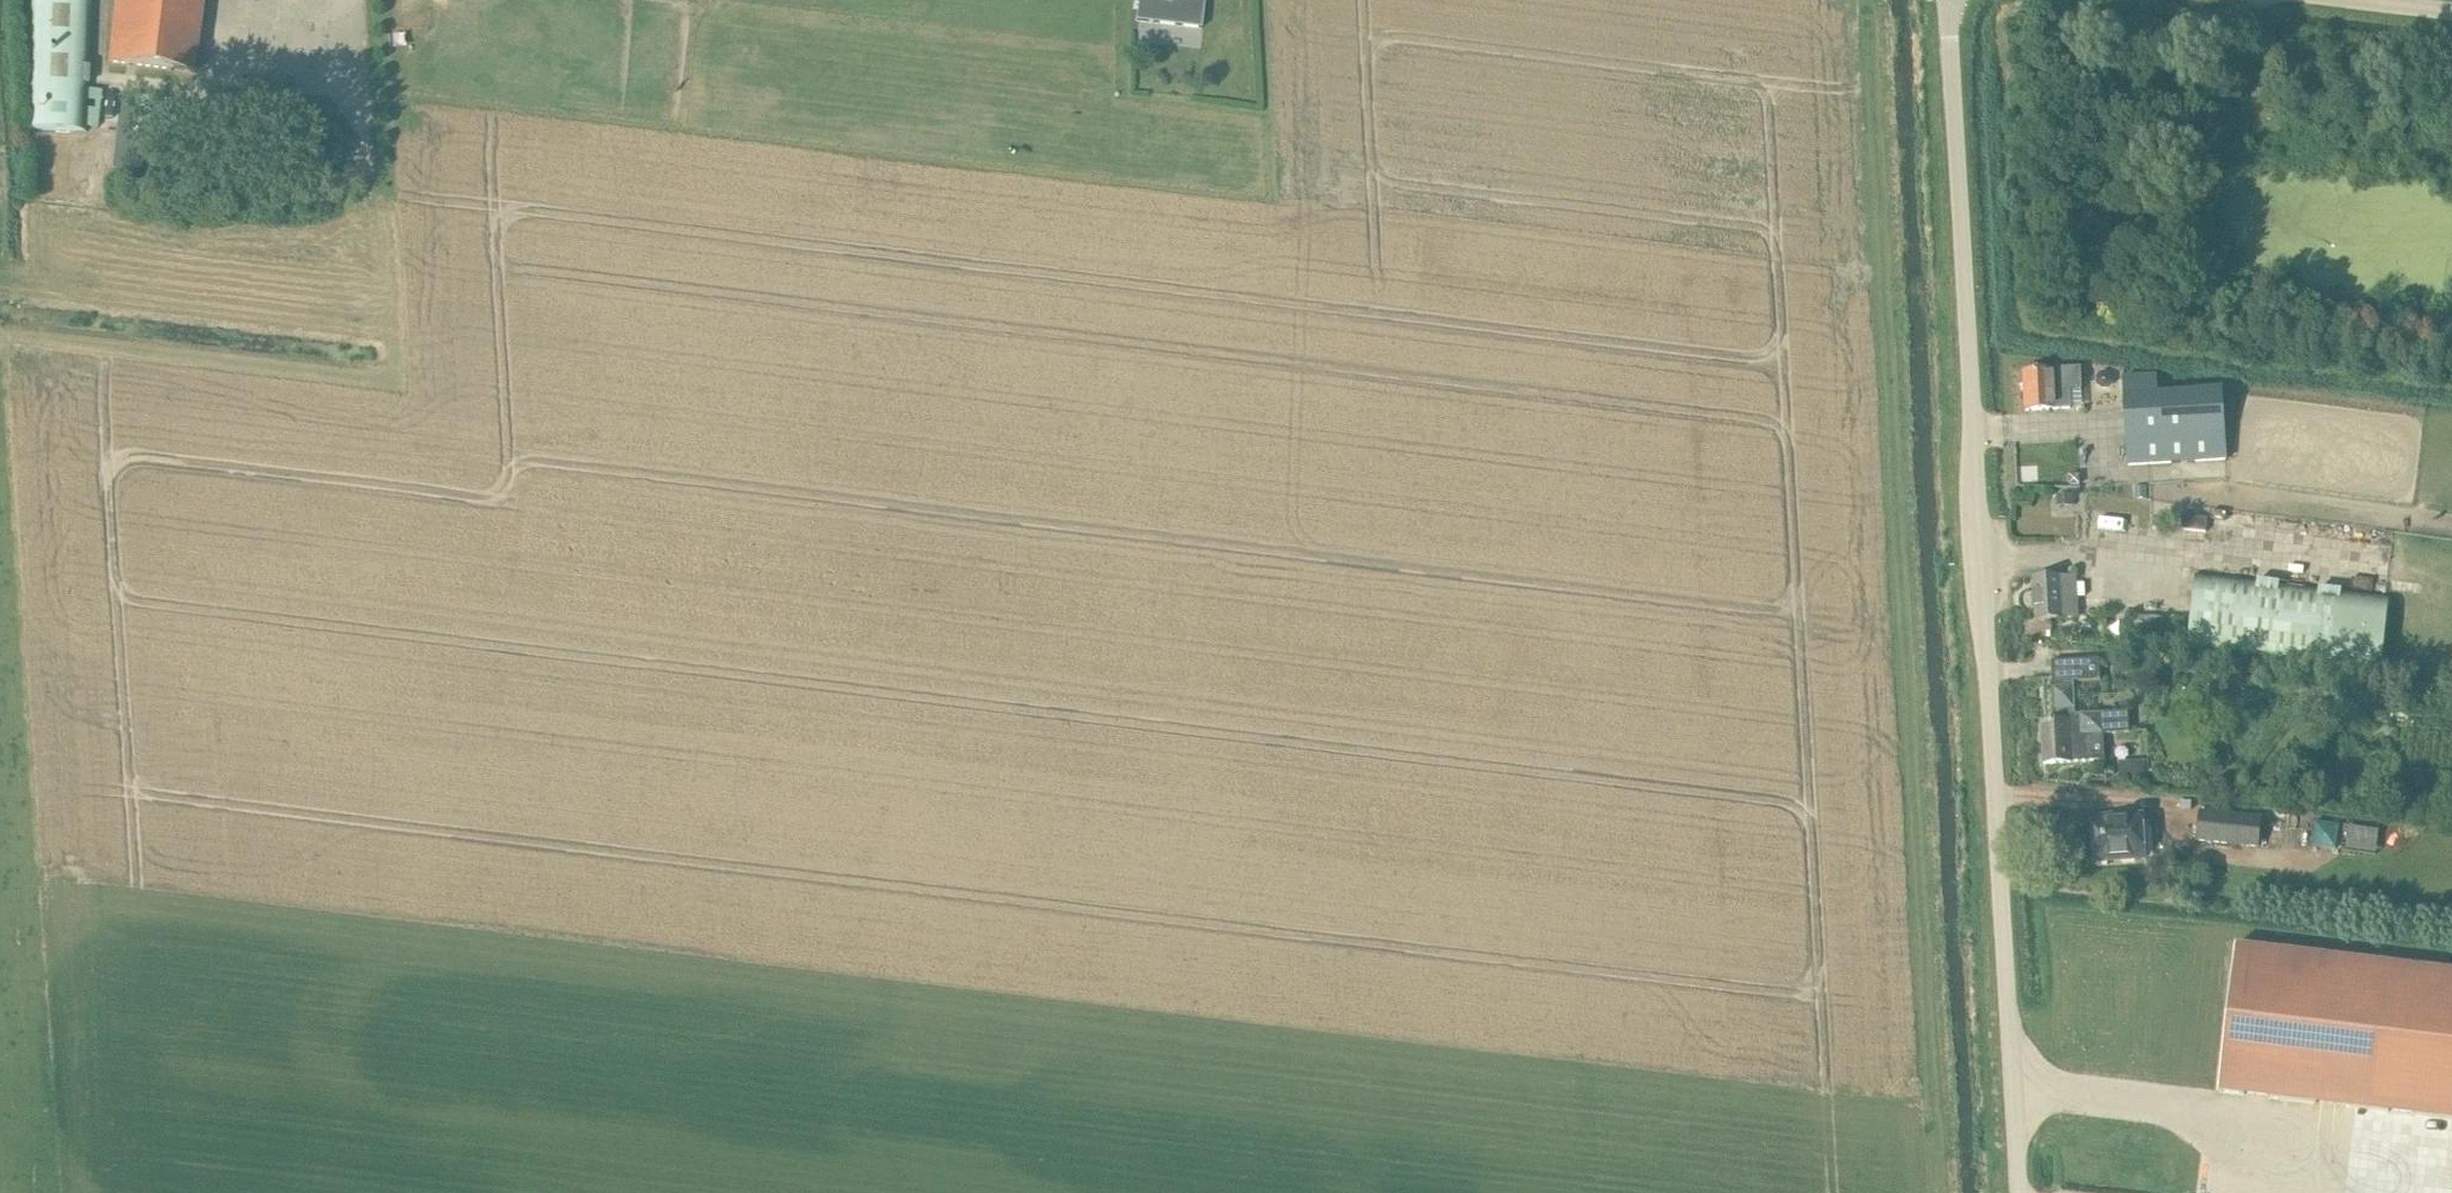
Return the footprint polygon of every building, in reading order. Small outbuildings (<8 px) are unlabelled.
[(27,128),(85,131),(85,127),(98,129),(102,90),(87,89),(91,0),(32,0),(27,128)] [(109,61),(195,71),(203,0),(116,0),(109,61)] [(1137,19),(1201,27),(1205,0),(1139,0),(1137,19)] [(2026,372),(2023,372),(2025,410),(2070,408),(2069,391),(2083,390),(2082,371),(2082,369),(2053,370),(2026,372)] [(2101,373),(2097,377),(2097,385),(2101,389),(2108,388),(2112,385),(2112,377),(2108,373),(2101,373)] [(2156,375),(2124,377),(2129,464),(2227,458),(2222,388),(2157,392),(2156,375)] [(2057,506),(2074,506),(2073,492),(2057,493),(2057,506)] [(2171,512),(2169,527),(2174,527),(2205,531),(2206,516),(2195,515),(2171,512)] [(2381,667),(2389,595),(2195,573),(2187,645),(2381,667)] [(2036,619),(2062,617),(2062,616),(2077,615),(2075,575),(2033,577),(2036,619)] [(2176,647),(2178,619),(2167,618),(2167,605),(2136,603),(2133,645),(2176,647)] [(2076,714),(2075,682),(2101,681),(2100,659),(2052,662),(2055,723),(2042,723),(2044,763),(2106,760),(2104,734),(2130,733),(2128,711),(2076,714)] [(2259,848),(2262,817),(2200,811),(2197,842),(2259,848)] [(2094,861),(2145,858),(2142,813),(2091,816),(2094,861)] [(2314,822),(2310,847),(2336,851),(2340,825),(2314,822)] [(2237,945),(2220,1091),(2451,1119),(2451,970),(2237,945)]
